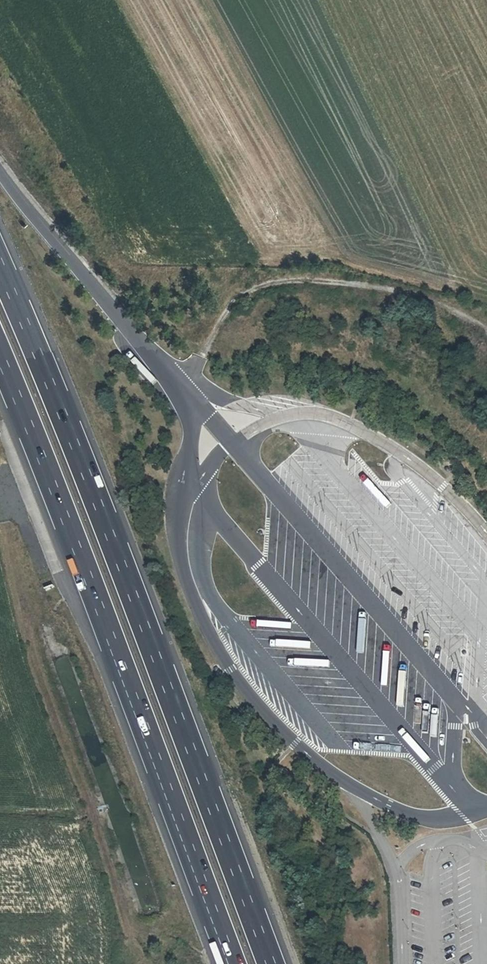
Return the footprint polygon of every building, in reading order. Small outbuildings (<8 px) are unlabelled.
[(269,512),(260,516),(264,525),(273,520),(269,512)] [(278,682),(273,686),(292,709),(296,705),(278,682)]
